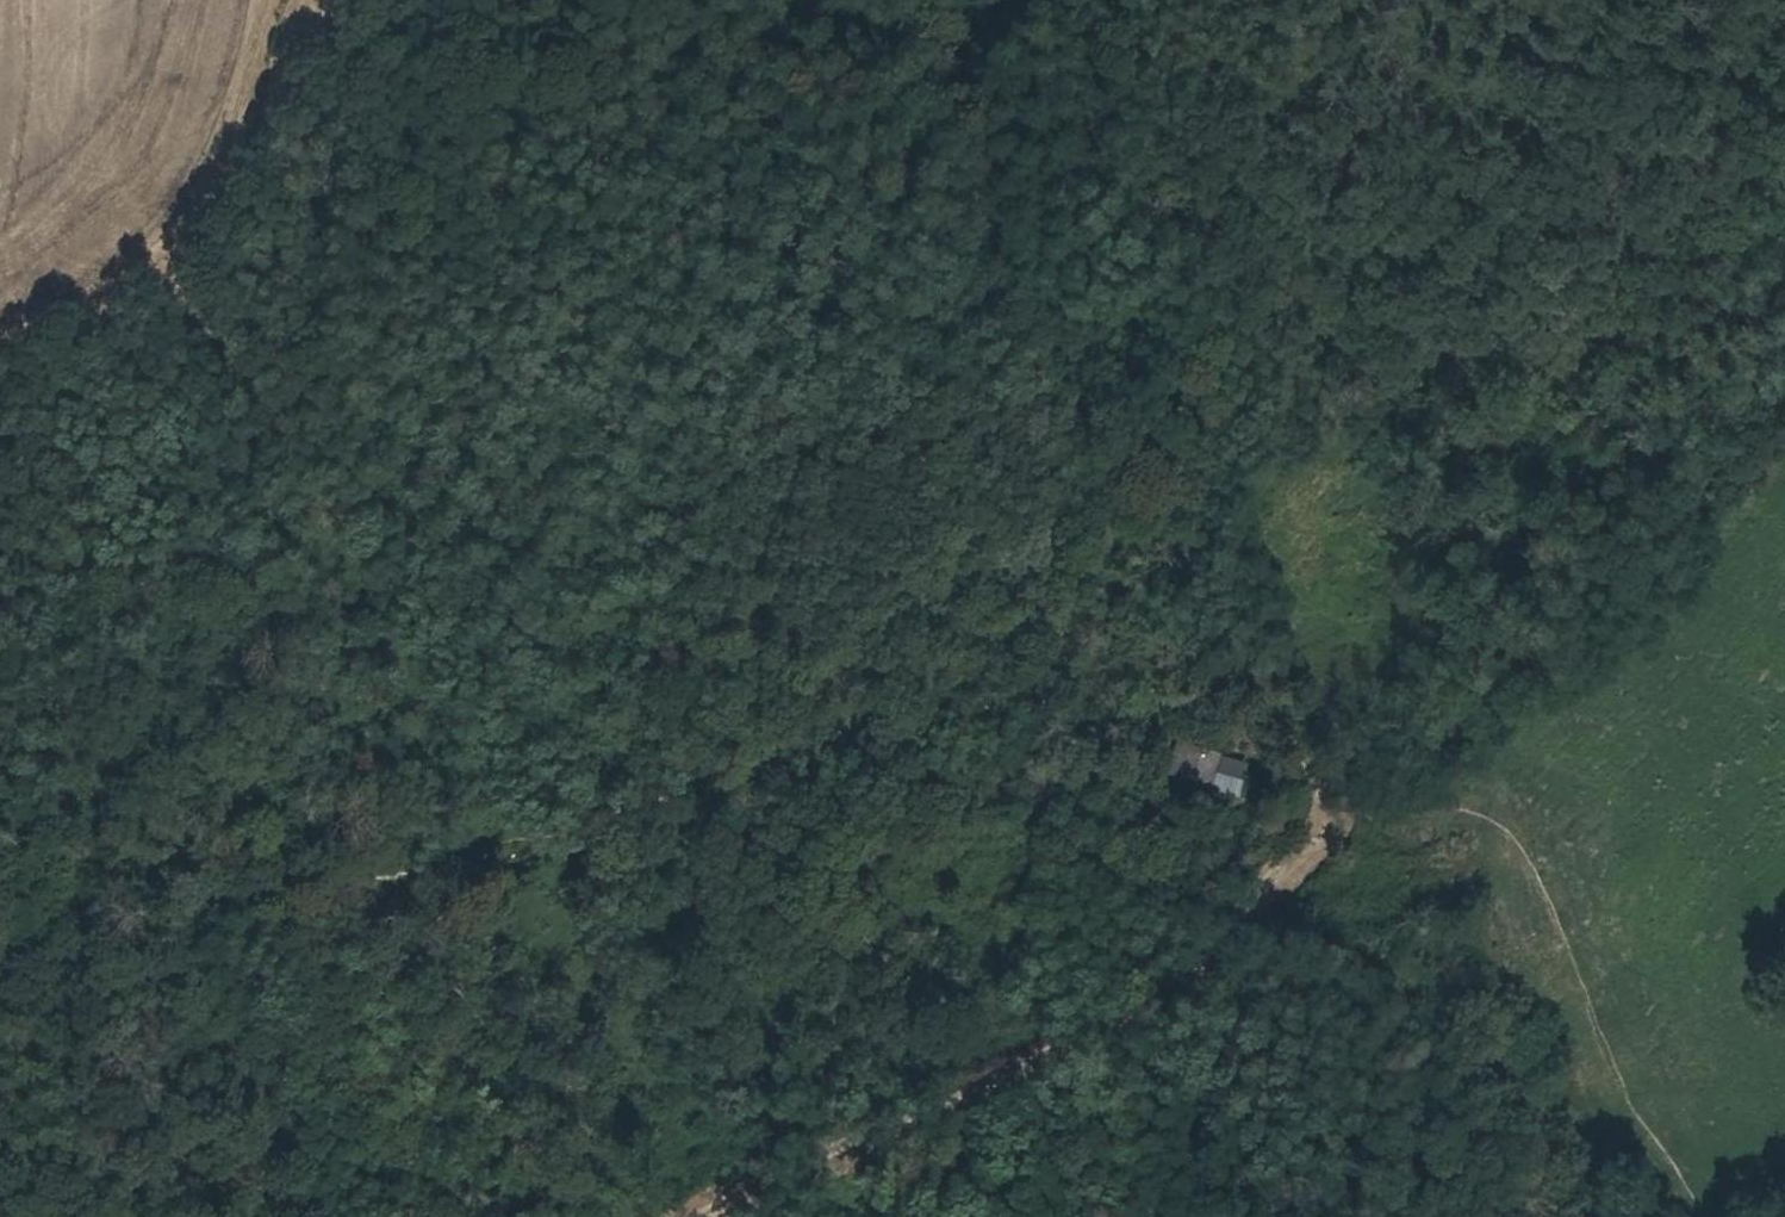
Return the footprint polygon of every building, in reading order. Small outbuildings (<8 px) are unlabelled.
[(1244,765),(1177,746),(1169,776),(1236,794),(1244,765)]
